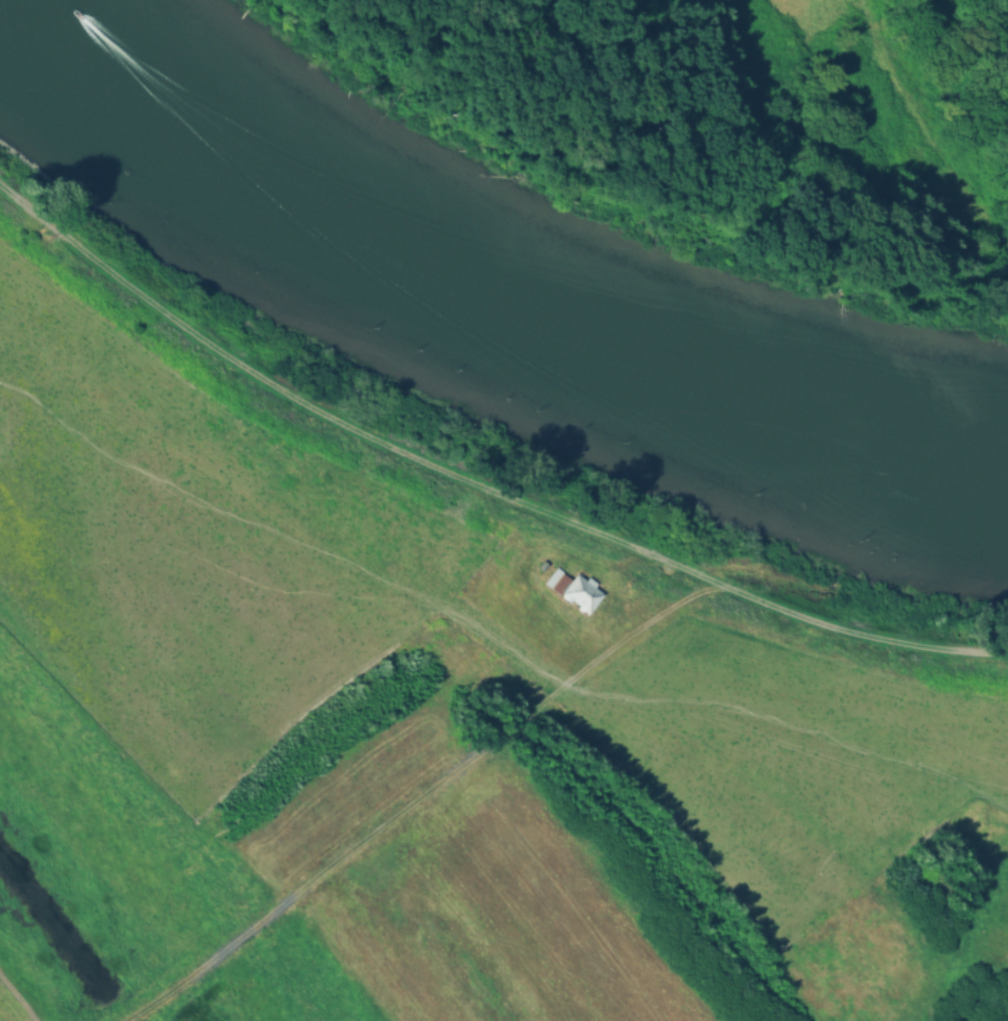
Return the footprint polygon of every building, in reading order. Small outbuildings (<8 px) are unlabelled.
[(584,616),(543,583),(554,569),(569,581),(574,575),(581,581),(584,578),(592,584),(590,588),(600,596),(584,616)]
